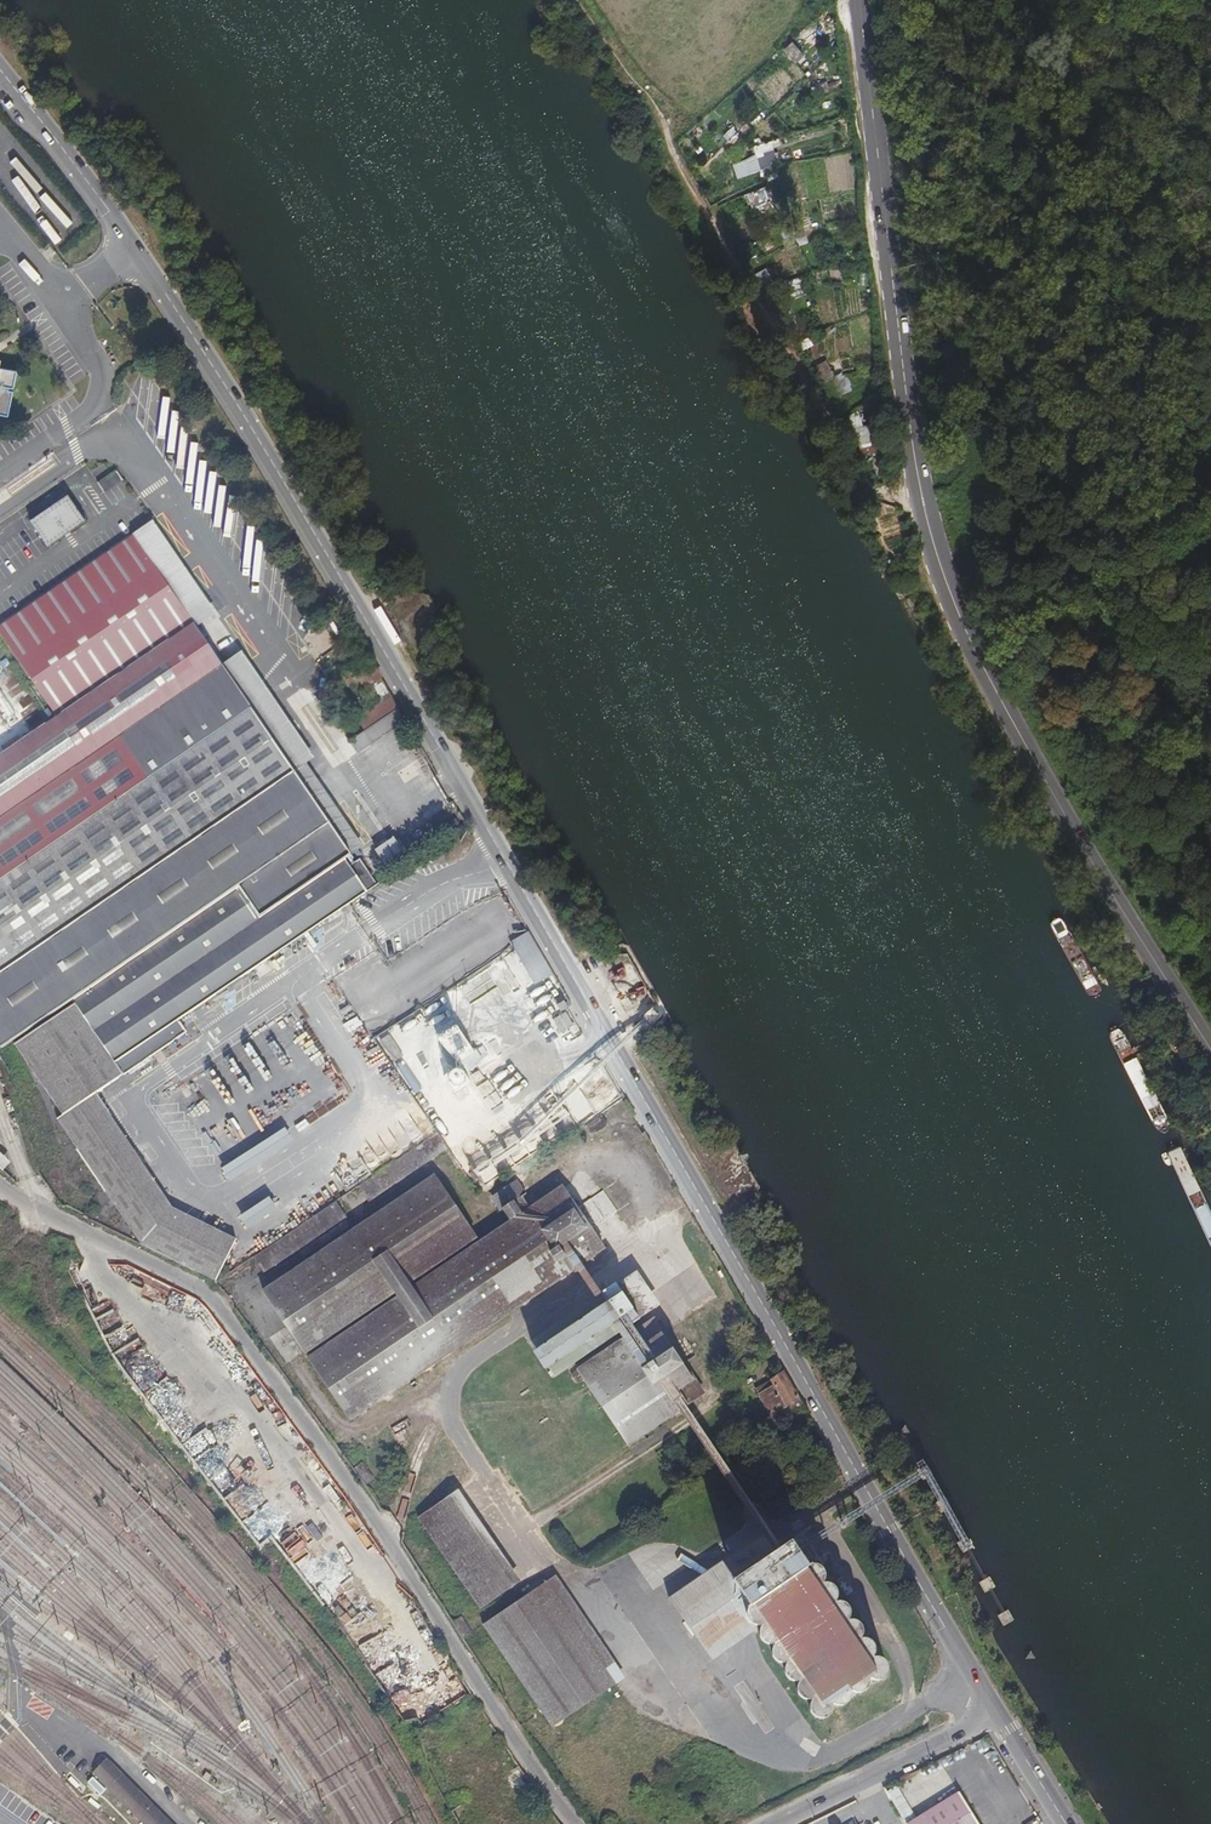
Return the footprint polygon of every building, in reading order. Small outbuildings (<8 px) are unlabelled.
[(806,46),(796,35),(789,41),(799,52),(806,46)] [(770,141),(755,147),(758,155),(734,164),(739,178),(778,164),(770,141)] [(765,187),(747,194),(752,206),(770,200),(765,187)] [(817,365),(822,380),(834,377),(828,361),(817,365)] [(8,416),(13,393),(12,389),(15,387),(17,371),(0,367),(0,415),(8,416)] [(854,390),(847,372),(837,376),(844,394),(854,390)] [(106,492),(123,480),(116,469),(99,481),(106,492)] [(48,546),(86,521),(68,494),(31,520),(48,546)] [(133,535),(0,625),(0,633),(58,719),(194,625),(133,535)] [(194,625),(58,719),(86,758),(221,665),(194,625)] [(221,665),(86,758),(115,801),(251,708),(221,665)] [(399,707),(392,695),(358,719),(365,730),(398,708),(399,707)] [(244,806),(248,810),(296,776),(251,708),(115,801),(0,880),(0,972),(244,806)] [(351,739),(362,754),(408,724),(398,708),(365,730),(351,739)] [(115,801),(86,758),(58,719),(0,758),(0,880),(115,801)] [(407,728),(399,733),(405,741),(413,736),(407,728)] [(15,1045),(237,891),(332,829),(296,776),(248,810),(244,806),(0,972),(0,1055),(15,1045)] [(398,837),(378,849),(386,862),(406,851),(398,837)] [(439,856),(453,846),(448,838),(433,848),(439,856)] [(178,1019),(366,892),(345,861),(258,922),(237,891),(15,1045),(62,1114),(95,1092),(186,1031),(178,1019)] [(528,930),(510,942),(511,943),(537,983),(553,974),(528,930)] [(489,976),(503,997),(519,987),(501,960),(466,983),(470,988),(489,976)] [(355,1005),(358,1012),(374,1005),(371,998),(355,1005)] [(568,1008),(564,1000),(558,1004),(562,1012),(568,1008)] [(554,1018),(560,1033),(575,1026),(569,1012),(554,1018)] [(389,1035),(381,1040),(394,1060),(403,1055),(389,1035)] [(463,1086),(466,1082),(466,1078),(465,1075),(462,1072),(458,1070),(454,1071),(451,1074),(450,1077),(450,1081),(452,1085),(455,1087),(459,1087),(463,1086)] [(95,1092),(62,1114),(57,1118),(143,1246),(217,1281),(237,1238),(171,1205),(95,1092)] [(289,1128),(225,1168),(233,1182),(297,1142),(289,1128)] [(437,1132),(358,1185),(367,1200),(447,1146),(437,1132)] [(412,1287),(409,1282),(470,1240),(428,1178),(261,1291),(286,1326),(303,1353),(394,1292),(397,1297),(307,1358),(350,1421),(509,1313),(595,1254),(553,1192),(412,1287)] [(590,1199),(604,1221),(617,1212),(603,1190),(590,1199)] [(271,1197),(239,1215),(247,1228),(279,1211),(271,1197)] [(263,1271),(346,1216),(335,1201),(253,1256),(263,1271)] [(204,1220),(210,1207),(197,1202),(192,1214),(204,1220)] [(302,1223),(310,1217),(303,1208),(295,1214),(302,1223)] [(133,1271),(127,1287),(136,1290),(142,1274),(133,1271)] [(631,1318),(607,1283),(529,1336),(552,1371),(631,1318)] [(576,1369),(623,1438),(682,1398),(673,1387),(688,1377),(658,1332),(652,1335),(644,1322),(576,1369)] [(286,1363),(303,1353),(286,1326),(269,1337),(286,1363)] [(760,1423),(766,1435),(805,1409),(782,1370),(754,1388),(771,1416),(760,1423)] [(207,1419),(215,1431),(313,1567),(343,1546),(237,1398),(207,1419)] [(215,1431),(200,1442),(272,1542),(276,1539),(302,1575),(313,1567),(215,1431)] [(454,1492),(420,1515),(481,1604),(514,1581),(454,1492)] [(671,1595),(715,1657),(761,1624),(759,1634),(760,1636),(763,1641),(767,1644),(773,1645),(772,1648),(772,1654),(774,1658),(776,1661),(780,1663),(785,1664),(784,1668),(784,1673),(787,1677),(792,1680),(798,1682),(798,1691),(798,1692),(801,1697),(805,1699),(811,1700),(810,1711),(814,1716),(817,1718),(822,1718),(827,1716),(829,1714),(832,1710),(832,1705),(842,1705),(845,1704),(848,1701),(851,1697),(851,1692),(852,1692),(857,1693),(862,1692),(866,1689),(870,1679),(871,1679),(876,1680),(881,1679),(883,1678),(886,1674),(887,1669),(886,1664),(883,1660),(873,1656),(873,1655),(874,1650),(872,1645),(869,1641),(865,1639),(860,1639),(861,1636),(861,1631),(859,1626),(858,1624),(854,1621),(849,1620),(849,1619),(849,1613),(848,1607),(847,1606),(843,1603),(839,1602),(834,1602),(836,1596),(835,1591),(832,1585),(829,1583),(825,1583),(823,1582),(824,1578),(824,1573),(821,1569),(818,1567),(813,1566),(808,1567),(790,1539),(733,1577),(722,1560),(671,1595)] [(317,1586),(328,1576),(322,1570),(312,1580),(317,1586)] [(555,1722),(616,1679),(548,1579),(487,1621),(555,1722)] [(449,1617),(463,1639),(472,1633),(458,1611),(449,1617)] [(414,1692),(413,1693),(428,1716),(443,1707),(419,1671),(407,1679),(414,1692)] [(49,1728),(63,1741),(69,1735),(55,1722),(49,1728)] [(30,1740),(43,1753),(49,1747),(37,1734),(33,1737),(30,1740)] [(107,1757),(92,1772),(144,1823),(173,1823),(107,1757)] [(58,1772),(65,1779),(77,1766),(69,1759),(58,1772)] [(882,1787),(905,1823),(979,1823),(959,1790),(919,1815),(910,1801),(912,1799),(899,1779),(882,1787)]
